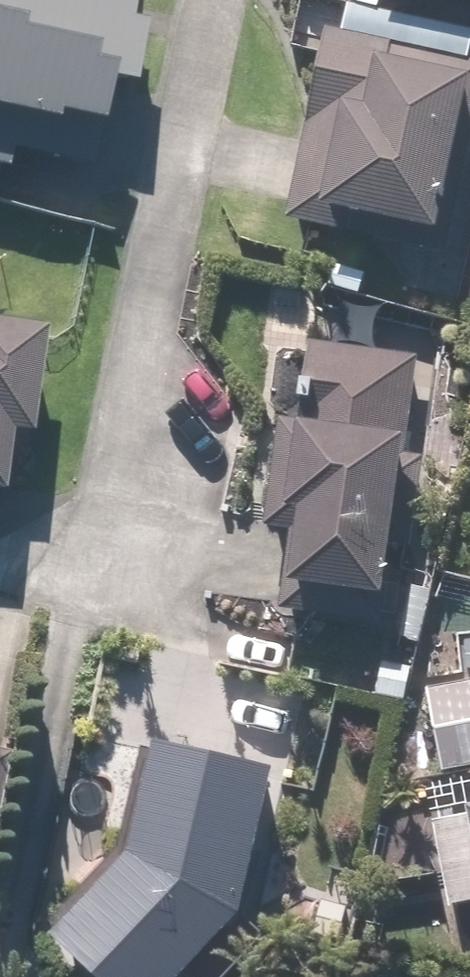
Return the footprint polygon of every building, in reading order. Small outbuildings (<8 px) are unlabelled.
[(82,171),(97,80),(128,85),(137,28),(120,26),(123,4),(115,2),(115,0),(0,0),(0,158),(82,171)] [(323,31),(282,227),(430,259),(465,93),(469,94),(469,63),(323,31)] [(410,360),(370,356),(375,312),(324,307),(320,344),(312,343),(306,392),(332,395),(330,420),(304,417),(303,427),(272,424),(261,530),(292,533),(282,619),(381,629),(410,360)] [(25,443),(29,337),(0,336),(0,442),(25,443)] [(423,691),(437,778),(469,773),(469,684),(423,691)] [(150,756),(123,870),(46,943),(81,976),(184,976),(235,928),(264,778),(150,756)] [(469,907),(469,797),(426,804),(443,911),(469,907)]
